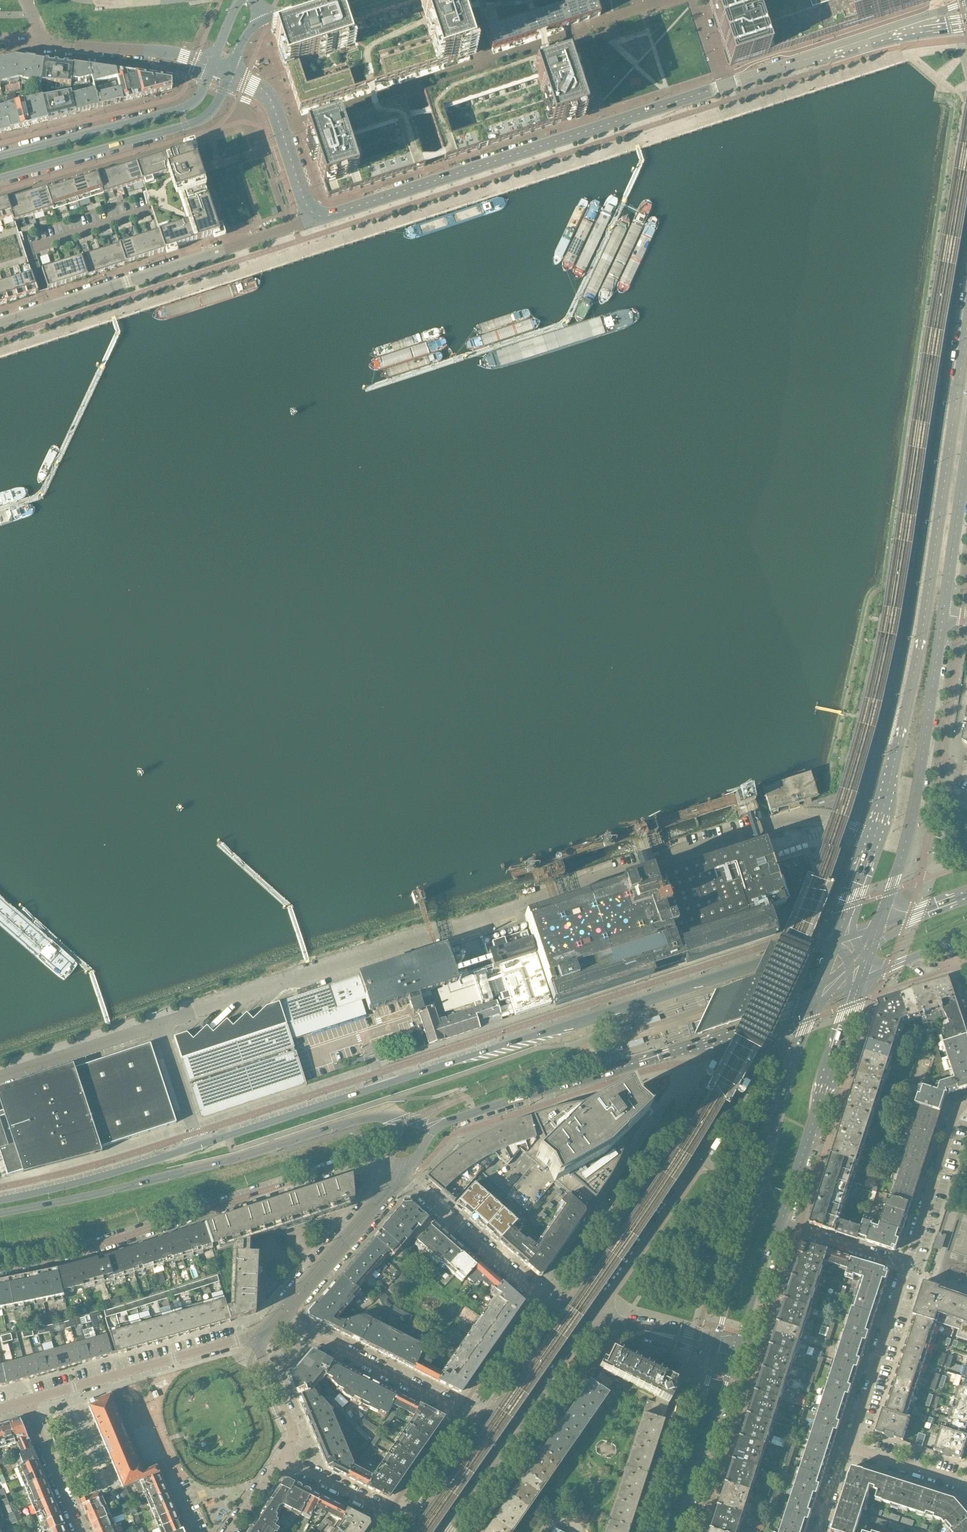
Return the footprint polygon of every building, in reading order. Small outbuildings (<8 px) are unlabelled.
[(324,186),(328,199),(426,167),(426,166),(434,164),(446,160),(552,126),(585,115),(568,60),(565,50),(551,54),(547,37),(546,33),(602,15),(597,0),(476,0),(478,5),(472,8),(471,8),(460,10),(457,0),(381,0),(342,12),(276,33),(287,68),(300,108),(354,92),(367,89),(370,94),(371,96),(372,109),(340,119),(306,130),(324,186)] [(718,30),(720,37),(728,60),(730,67),(930,1),(930,0),(708,0),(718,30)] [(43,84),(46,61),(15,57),(12,58),(18,80),(23,80),(23,81),(43,84)] [(18,80),(12,58),(0,61),(0,85),(18,80)] [(76,114),(70,90),(74,65),(46,61),(43,84),(41,93),(42,97),(48,121),(76,114)] [(74,65),(70,90),(72,96),(76,114),(88,111),(100,108),(91,68),(74,65)] [(117,72),(91,68),(100,108),(124,101),(117,72)] [(128,73),(117,72),(124,101),(134,99),(128,73)] [(138,75),(128,73),(134,99),(144,96),(138,75)] [(171,79),(138,75),(144,96),(172,89),(171,79)] [(7,95),(9,105),(15,104),(13,97),(15,97),(14,93),(7,95)] [(48,121),(42,97),(33,99),(39,123),(48,121)] [(33,99),(24,102),(30,126),(39,123),(33,99)] [(24,102),(15,104),(21,128),(30,126),(24,102)] [(9,105),(0,108),(0,133),(21,128),(15,104),(9,105)] [(191,147),(137,164),(142,182),(158,232),(159,232),(165,251),(186,244),(219,234),(191,147)] [(137,164),(136,163),(126,166),(132,185),(142,182),(137,164)] [(132,185),(126,166),(116,169),(123,188),(132,185)] [(123,188),(116,169),(107,172),(113,191),(123,188)] [(107,172),(97,175),(103,194),(102,194),(103,195),(113,191),(107,172)] [(103,194),(97,175),(97,173),(47,190),(53,209),(52,209),(53,210),(78,202),(90,197),(102,194),(103,194)] [(47,190),(47,188),(36,191),(43,212),(52,209),(53,209),(47,190)] [(43,212),(36,191),(27,194),(34,215),(43,212)] [(34,215),(27,194),(17,197),(24,218),(34,215)] [(17,197),(7,200),(13,218),(12,218),(13,222),(14,221),(24,218),(17,197)] [(7,200),(7,199),(0,201),(0,212),(3,221),(12,218),(13,218),(7,200)] [(19,234),(14,221),(13,222),(12,218),(3,221),(0,222),(0,284),(2,284),(12,280),(22,277),(32,274),(19,234)] [(159,232),(158,232),(149,236),(155,255),(165,251),(159,232)] [(155,255),(149,236),(139,239),(146,258),(155,255)] [(146,258),(139,239),(130,242),(136,261),(146,258)] [(136,261),(130,242),(120,245),(126,264),(136,261)] [(126,264),(120,245),(110,248),(116,267),(126,264)] [(116,267),(110,248),(100,251),(106,271),(116,267)] [(106,271),(100,251),(90,255),(97,274),(106,271)] [(97,274),(90,255),(81,258),(87,277),(97,274)] [(87,277),(81,258),(71,261),(77,280),(87,277)] [(77,280),(71,261),(61,264),(68,283),(77,280)] [(68,283),(61,264),(52,267),(58,286),(68,283)] [(58,286),(52,267),(41,271),(48,290),(58,286)] [(38,293),(32,274),(22,277),(28,296),(38,293)] [(28,296),(22,277),(12,280),(18,299),(28,296)] [(18,299),(12,280),(2,284),(8,303),(18,299)] [(2,284),(0,284),(0,305),(8,303),(2,284)] [(810,773),(762,788),(769,812),(817,797),(810,773)] [(955,788),(952,792),(959,796),(962,792),(955,788)] [(636,838),(640,851),(649,848),(645,837),(656,833),(653,823),(628,831),(631,840),(636,838)] [(771,932),(765,912),(784,905),(785,908),(793,905),(812,874),(813,873),(811,872),(807,860),(805,860),(804,858),(782,865),(781,864),(772,867),(768,856),(764,843),(726,855),(651,880),(649,874),(620,884),(620,885),(524,916),(525,920),(553,1004),(771,932)] [(535,875),(539,884),(563,876),(560,867),(535,875)] [(415,905),(424,902),(421,892),(411,895),(415,905)] [(306,1085),(291,1040),(359,1017),(358,1014),(365,1012),(361,1000),(365,999),(369,1010),(408,998),(413,1014),(418,1012),(422,1025),(425,1033),(429,1045),(479,1029),(477,1021),(499,1014),(495,1001),(437,1020),(435,1013),(433,1006),(431,1007),(423,1010),(421,1005),(418,994),(436,989),(444,1013),(497,996),(499,1002),(500,1002),(503,1011),(512,1008),(515,1016),(550,1005),(526,931),(494,942),(485,945),(489,959),(487,960),(488,964),(491,964),(492,969),(468,977),(466,970),(457,973),(460,980),(457,981),(446,947),(266,1007),(252,1020),(246,1013),(233,1027),(226,1020),(213,1033),(206,1026),(193,1040),(186,1033),(174,1037),(201,1119),(306,1085)] [(799,970),(810,946),(807,945),(801,942),(787,935),(781,933),(776,944),(770,942),(767,947),(756,970),(753,976),(745,979),(740,981),(713,990),(693,1036),(715,1028),(741,1020),(734,1034),(735,1035),(752,1044),(760,1047),(761,1048),(777,1015),(788,992),(790,988),(799,970)] [(343,952),(325,956),(326,961),(343,957),(343,952)] [(955,997),(950,982),(947,980),(921,988),(932,1022),(941,1019),(939,1012),(942,1011),(940,1003),(955,997)] [(932,1022),(921,988),(900,995),(909,1022),(920,1018),(922,1025),(932,1022)] [(900,995),(882,1001),(878,1003),(880,1007),(876,1019),(902,1027),(903,1024),(909,1022),(900,995)] [(960,1012),(955,997),(940,1003),(942,1011),(943,1013),(946,1012),(949,1021),(947,1022),(949,1026),(942,1029),(936,1030),(938,1035),(943,1033),(944,1036),(941,1037),(944,1044),(966,1036),(966,1033),(960,1012)] [(902,1027),(876,1019),(868,1042),(895,1050),(902,1027)] [(425,1047),(422,1037),(419,1030),(403,1035),(409,1052),(425,1047)] [(926,1034),(931,1050),(938,1048),(932,1032),(926,1034)] [(944,1044),(943,1044),(952,1071),(966,1066),(966,1036),(944,1044)] [(895,1050),(868,1042),(861,1064),(887,1072),(895,1050)] [(6,1177),(31,1169),(32,1171),(175,1125),(149,1045),(0,1093),(0,1158),(6,1177)] [(932,1050),(940,1075),(946,1073),(937,1048),(932,1050)] [(887,1072),(861,1064),(854,1086),(880,1095),(887,1072)] [(952,1071),(946,1073),(940,1075),(924,1080),(922,1087),(946,1095),(948,1095),(966,1089),(966,1066),(952,1071)] [(880,1095),(854,1086),(847,1109),(873,1118),(880,1095)] [(946,1095),(922,1087),(916,1104),(920,1106),(921,1106),(940,1112),(946,1095)] [(426,1178),(428,1180),(442,1192),(454,1202),(480,1172),(528,1213),(549,1188),(558,1183),(586,1207),(589,1202),(593,1197),(595,1199),(597,1196),(601,1190),(605,1185),(608,1179),(614,1170),(616,1165),(618,1162),(621,1155),(622,1153),(623,1150),(623,1148),(624,1146),(625,1143),(625,1141),(626,1139),(626,1136),(626,1135),(646,1115),(639,1108),(635,1104),(628,1090),(603,1104),(600,1104),(597,1103),(595,1103),(588,1103),(584,1103),(580,1104),(573,1105),(568,1106),(559,1108),(553,1109),(533,1116),(529,1117),(506,1125),(484,1134),(474,1140),(463,1146),(453,1153),(444,1161),(435,1169),(426,1178)] [(903,1100),(915,1104),(918,1098),(905,1093),(903,1100)] [(707,1100),(699,1114),(710,1121),(718,1107),(713,1104),(711,1103),(707,1100)] [(911,1204),(929,1148),(940,1112),(921,1106),(906,1151),(907,1151),(892,1198),(911,1204)] [(873,1118),(847,1109),(840,1132),(866,1140),(873,1118)] [(866,1140),(840,1132),(832,1154),(857,1162),(859,1163),(866,1140)] [(885,1134),(882,1145),(888,1146),(891,1136),(885,1134)] [(857,1162),(832,1154),(825,1177),(849,1185),(857,1162)] [(227,1217),(204,1224),(212,1245),(213,1248),(214,1252),(232,1246),(235,1245),(232,1311),(230,1311),(233,1320),(255,1313),(256,1290),(257,1284),(257,1276),(257,1270),(257,1262),(258,1256),(258,1254),(255,1254),(252,1254),(253,1240),(255,1239),(280,1231),(283,1230),(303,1223),(311,1220),(310,1217),(309,1214),(310,1213),(318,1211),(327,1208),(334,1205),(340,1203),(348,1201),(354,1199),(352,1175),(347,1177),(246,1210),(240,1212),(233,1215),(227,1217)] [(849,1185),(825,1177),(818,1200),(842,1208),(849,1185)] [(485,1182),(524,1215),(527,1212),(488,1179),(485,1182)] [(496,1203),(474,1184),(456,1204),(478,1223),(496,1203)] [(530,1242),(529,1241),(527,1240),(530,1237),(522,1230),(518,1234),(511,1228),(517,1222),(498,1241),(538,1276),(542,1276),(549,1265),(550,1266),(578,1226),(577,1225),(585,1214),(584,1210),(568,1196),(561,1204),(563,1206),(535,1247),(529,1242),(530,1242)] [(911,1204),(892,1198),(888,1196),(884,1206),(886,1207),(880,1225),(902,1232),(911,1204)] [(843,1208),(842,1208),(818,1200),(810,1224),(835,1232),(838,1221),(839,1221),(843,1208)] [(408,1201),(405,1202),(380,1230),(400,1248),(402,1250),(414,1237),(418,1241),(434,1224),(408,1201)] [(517,1222),(496,1203),(478,1223),(498,1241),(517,1222)] [(926,1272),(966,1285),(966,1216),(946,1209),(926,1272)] [(902,1232),(880,1225),(877,1232),(870,1230),(873,1221),(865,1218),(863,1223),(858,1239),(893,1251),(897,1249),(902,1232)] [(854,1226),(839,1221),(838,1221),(835,1232),(858,1239),(863,1223),(855,1220),(854,1226)] [(212,1245),(204,1224),(194,1227),(175,1234),(183,1258),(213,1248),(212,1245)] [(456,1244),(449,1237),(434,1224),(418,1241),(417,1242),(425,1250),(430,1254),(439,1263),(456,1244)] [(400,1248),(380,1230),(367,1245),(341,1275),(356,1288),(389,1251),(393,1255),(400,1248)] [(183,1258),(175,1234),(146,1243),(154,1267),(183,1258)] [(154,1267),(146,1243),(117,1253),(124,1277),(154,1267)] [(707,1246),(701,1243),(699,1246),(699,1245),(695,1253),(703,1257),(707,1249),(706,1249),(707,1246)] [(464,1250),(456,1244),(439,1263),(446,1269),(464,1250)] [(829,1251),(806,1244),(806,1246),(802,1245),(799,1254),(800,1254),(825,1262),(829,1251)] [(466,1278),(479,1264),(464,1250),(446,1269),(461,1282),(466,1278)] [(852,1258),(829,1251),(825,1262),(848,1269),(852,1258)] [(124,1277),(117,1253),(97,1259),(104,1281),(104,1282),(104,1283),(124,1277)] [(418,1267),(425,1259),(420,1254),(418,1257),(415,1254),(410,1260),(418,1267)] [(825,1262),(800,1254),(793,1277),(818,1285),(825,1262)] [(873,1324),(884,1289),(889,1272),(888,1270),(852,1258),(848,1269),(845,1277),(849,1278),(853,1280),(856,1271),(861,1272),(864,1273),(850,1316),(873,1324)] [(78,1264),(68,1267),(58,1269),(63,1293),(104,1282),(104,1281),(97,1259),(78,1264)] [(417,1267),(413,1262),(404,1272),(408,1277),(417,1267)] [(422,1268),(429,1274),(432,1270),(425,1264),(422,1268)] [(471,1283),(484,1268),(479,1264),(466,1278),(471,1283)] [(502,1285),(484,1268),(471,1283),(474,1285),(477,1282),(480,1285),(482,1283),(488,1289),(490,1287),(495,1291),(496,1291),(496,1292),(502,1285)] [(63,1293),(58,1269),(47,1272),(38,1274),(44,1301),(64,1297),(63,1293)] [(44,1301),(38,1274),(9,1279),(14,1307),(44,1301)] [(341,1275),(315,1305),(332,1319),(335,1319),(360,1291),(356,1288),(341,1275)] [(394,1292),(406,1279),(402,1275),(390,1288),(388,1290),(392,1294),(394,1292)] [(818,1285),(793,1277),(786,1300),(810,1308),(818,1285)] [(9,1279),(0,1281),(0,1309),(14,1307),(9,1279)] [(959,1293),(924,1281),(913,1315),(917,1316),(937,1323),(959,1330),(956,1337),(966,1341),(966,1296),(959,1293)] [(521,1301),(502,1285),(496,1292),(496,1291),(495,1291),(491,1296),(496,1299),(516,1313),(521,1305),(521,1301)] [(842,1301),(847,1287),(843,1286),(839,1300),(842,1301)] [(386,1300),(388,1298),(384,1294),(381,1297),(378,1300),(381,1307),(387,1310),(389,1311),(391,1305),(390,1305),(388,1304),(386,1300)] [(224,1297),(213,1300),(220,1324),(227,1321),(228,1323),(230,1322),(230,1321),(224,1297)] [(496,1299),(482,1318),(502,1333),(516,1313),(496,1299)] [(213,1300),(202,1303),(209,1327),(217,1324),(217,1326),(220,1325),(220,1324),(213,1300)] [(810,1308),(786,1300),(778,1322),(803,1330),(810,1308)] [(202,1303),(192,1306),(199,1330),(207,1327),(207,1329),(210,1328),(209,1327),(202,1303)] [(340,1323),(335,1319),(332,1319),(315,1305),(308,1313),(309,1317),(359,1342),(371,1319),(365,1316),(364,1317),(362,1316),(361,1318),(358,1317),(340,1323)] [(192,1306),(182,1309),(189,1333),(196,1330),(197,1332),(199,1331),(199,1330),(192,1306)] [(411,1315),(392,1306),(390,1312),(408,1321),(411,1315)] [(182,1309),(171,1312),(178,1336),(186,1333),(186,1335),(189,1334),(189,1333),(182,1309)] [(171,1312),(161,1315),(168,1339),(176,1336),(176,1338),(179,1337),(178,1336),(171,1312)] [(394,1317),(388,1314),(386,1320),(392,1323),(394,1317)] [(161,1315),(151,1318),(157,1342),(165,1339),(166,1340),(168,1340),(168,1339),(161,1315)] [(836,1322),(832,1321),(834,1316),(829,1315),(825,1325),(824,1331),(828,1333),(825,1342),(829,1343),(836,1322)] [(863,1354),(870,1332),(873,1324),(850,1316),(845,1330),(840,1346),(863,1354)] [(933,1334),(937,1323),(917,1316),(913,1327),(933,1334)] [(151,1318),(140,1321),(147,1345),(155,1342),(155,1343),(158,1343),(157,1342),(151,1318)] [(482,1318),(467,1338),(488,1353),(502,1333),(482,1318)] [(398,1333),(371,1319),(359,1342),(386,1356),(398,1333)] [(70,1327),(69,1321),(64,1323),(58,1324),(60,1330),(65,1329),(70,1327)] [(140,1321),(130,1324),(137,1348),(144,1345),(145,1346),(147,1346),(147,1345),(140,1321)] [(795,1356),(803,1330),(778,1322),(770,1348),(795,1356)] [(60,1330),(58,1324),(53,1325),(48,1326),(49,1332),(54,1331),(60,1330)] [(130,1324),(119,1327),(126,1350),(134,1348),(134,1349),(137,1349),(137,1348),(130,1324)] [(127,1352),(126,1350),(119,1327),(108,1330),(115,1354),(124,1351),(124,1352),(127,1352)] [(927,1354),(933,1334),(913,1327),(907,1348),(927,1354)] [(425,1346),(398,1333),(386,1356),(413,1370),(420,1355),(425,1346)] [(107,1335),(96,1338),(102,1357),(112,1354),(107,1335)] [(96,1338),(86,1341),(91,1360),(102,1357),(96,1338)] [(488,1353),(467,1338),(453,1358),(475,1373),(488,1353)] [(86,1341),(75,1344),(81,1363),(91,1360),(86,1341)] [(75,1344),(65,1347),(70,1366),(81,1363),(75,1344)] [(854,1381),(860,1363),(863,1354),(840,1346),(831,1373),(854,1381)] [(65,1347),(54,1350),(60,1369),(70,1366),(65,1347)] [(788,1378),(795,1356),(770,1348),(763,1370),(788,1378)] [(920,1375),(927,1354),(907,1348),(900,1368),(920,1375)] [(54,1350),(43,1353),(49,1372),(60,1369),(54,1350)] [(663,1420),(668,1402),(673,1394),(670,1393),(675,1381),(612,1350),(604,1367),(601,1371),(611,1376),(613,1372),(658,1394),(655,1402),(647,1400),(643,1413),(663,1420)] [(817,1378),(824,1357),(821,1356),(822,1352),(816,1350),(813,1359),(819,1361),(814,1376),(817,1378)] [(313,1388),(319,1381),(324,1375),(331,1361),(325,1359),(325,1358),(311,1351),(289,1377),(295,1392),(301,1406),(318,1399),(316,1393),(313,1390),(311,1390),(311,1388),(313,1388)] [(43,1353),(33,1356),(38,1375),(49,1372),(43,1353)] [(442,1373),(427,1366),(429,1362),(424,1360),(425,1357),(420,1355),(413,1370),(437,1381),(442,1373)] [(33,1356),(22,1359),(28,1378),(38,1375),(33,1356)] [(475,1373),(453,1358),(442,1373),(437,1381),(458,1392),(462,1391),(475,1373)] [(22,1359),(13,1362),(17,1382),(28,1378),(22,1359)] [(361,1377),(331,1361),(324,1375),(332,1379),(331,1381),(337,1387),(343,1390),(342,1393),(344,1396),(350,1399),(361,1377)] [(13,1362),(2,1365),(6,1385),(17,1382),(13,1362)] [(965,1367),(958,1387),(966,1390),(966,1367),(965,1367)] [(914,1396),(920,1375),(900,1368),(894,1389),(914,1396)] [(780,1402),(788,1378),(763,1370),(755,1394),(780,1402)] [(600,1373),(593,1383),(606,1392),(614,1381),(600,1373)] [(846,1407),(851,1390),(854,1381),(831,1373),(823,1400),(846,1407)] [(360,1404),(371,1382),(361,1377),(350,1399),(360,1404)] [(592,1416),(608,1393),(606,1392),(593,1383),(590,1381),(574,1404),(592,1416)] [(388,1414),(392,1405),(397,1395),(371,1382),(360,1404),(380,1414),(381,1413),(385,1414),(388,1414)] [(958,1387),(952,1408),(966,1413),(966,1390),(958,1387)] [(907,1416),(914,1396),(894,1389),(887,1410),(907,1416)] [(140,1463),(113,1399),(114,1399),(111,1392),(108,1394),(98,1398),(97,1397),(88,1400),(90,1406),(89,1406),(123,1489),(125,1488),(126,1488),(134,1484),(139,1482),(159,1473),(156,1466),(145,1471),(141,1462),(140,1463)] [(773,1424),(780,1402),(755,1394),(748,1416),(773,1424)] [(325,1397),(342,1415),(345,1412),(333,1399),(330,1395),(325,1397)] [(420,1406),(399,1396),(397,1395),(392,1405),(413,1416),(420,1406)] [(325,1407),(323,1402),(320,1398),(318,1399),(301,1406),(305,1415),(325,1407)] [(843,1416),(846,1407),(823,1400),(820,1408),(843,1416)] [(576,1439),(592,1416),(574,1404),(558,1427),(576,1439)] [(333,1414),(330,1408),(327,1406),(325,1407),(305,1415),(309,1424),(333,1414)] [(440,1417),(420,1406),(413,1416),(435,1429),(441,1421),(440,1417)] [(834,1443),(840,1425),(843,1416),(820,1408),(811,1435),(834,1443)] [(903,1441),(911,1418),(911,1417),(907,1416),(887,1410),(883,1408),(876,1432),(903,1441)] [(966,1429),(966,1413),(952,1408),(945,1428),(965,1435),(966,1429)] [(352,1412),(348,1415),(355,1423),(363,1416),(359,1411),(354,1415),(352,1412)] [(355,1423),(348,1415),(345,1412),(342,1415),(357,1431),(360,1428),(355,1423)] [(654,1447),(663,1420),(643,1413),(634,1440),(654,1447)] [(342,1435),(338,1427),(333,1414),(309,1424),(324,1461),(348,1451),(342,1435)] [(388,1425),(394,1416),(391,1414),(385,1423),(388,1425)] [(435,1429),(413,1416),(407,1424),(429,1439),(435,1429)] [(766,1447),(773,1424),(748,1416),(742,1436),(741,1439),(766,1447)] [(360,1424),(374,1433),(378,1428),(363,1418),(360,1424)] [(28,1439),(21,1422),(17,1420),(9,1422),(9,1423),(15,1444),(17,1444),(28,1439)] [(9,1423),(0,1425),(0,1428),(6,1447),(15,1444),(9,1423)] [(380,1437),(388,1425),(385,1423),(377,1434),(380,1437)] [(429,1439),(407,1424),(400,1434),(422,1449),(429,1439)] [(341,1427),(338,1427),(342,1435),(351,1432),(349,1426),(341,1429),(341,1427)] [(786,1426),(782,1437),(792,1440),(796,1429),(786,1426)] [(558,1427),(542,1450),(560,1462),(576,1439),(558,1427)] [(945,1428),(942,1427),(934,1451),(961,1459),(966,1442),(966,1435),(965,1435),(945,1428)] [(371,1439),(360,1428),(357,1431),(368,1443),(371,1439)] [(797,1429),(784,1470),(787,1471),(801,1430),(797,1429)] [(372,1449),(380,1437),(377,1434),(369,1446),(372,1449)] [(422,1449),(400,1434),(393,1444),(415,1459),(422,1449)] [(829,1461),(834,1443),(811,1435),(805,1453),(829,1461)] [(32,1448),(28,1439),(17,1444),(21,1453),(32,1448)] [(758,1470),(766,1447),(741,1439),(733,1462),(758,1470)] [(645,1473),(654,1447),(634,1440),(625,1467),(645,1473)] [(415,1459),(393,1444),(387,1454),(408,1469),(415,1459)] [(375,1450),(372,1449),(369,1446),(364,1453),(367,1456),(370,1458),(375,1450)] [(36,1459),(32,1448),(21,1453),(20,1453),(19,1455),(20,1457),(18,1458),(16,1462),(18,1467),(36,1459)] [(6,1451),(9,1457),(10,1460),(16,1457),(13,1452),(17,1451),(16,1450),(13,1451),(11,1449),(6,1451)] [(544,1485),(560,1462),(542,1450),(526,1473),(544,1485)] [(352,1466),(354,1464),(348,1451),(324,1461),(327,1467),(347,1477),(352,1466)] [(360,1466),(367,1456),(364,1453),(356,1464),(360,1466)] [(826,1470),(829,1461),(805,1453),(803,1462),(826,1470)] [(408,1469),(387,1454),(380,1464),(401,1478),(408,1469)] [(36,1459),(18,1467),(16,1468),(20,1477),(40,1469),(36,1459)] [(751,1492),(758,1470),(733,1462),(726,1484),(751,1492)] [(781,1462),(777,1474),(782,1475),(785,1464),(781,1462)] [(823,1478),(826,1470),(803,1462),(800,1471),(823,1478)] [(401,1478),(380,1464),(373,1473),(394,1488),(401,1478)] [(366,1486),(371,1476),(365,1473),(354,1467),(352,1466),(347,1477),(366,1486)] [(637,1500),(645,1473),(625,1467),(617,1494),(637,1500)] [(865,1503),(870,1486),(875,1487),(879,1475),(855,1467),(851,1469),(831,1530),(837,1531),(855,1531),(865,1503)] [(44,1478),(40,1469),(20,1477),(24,1487),(44,1478)] [(814,1505),(820,1488),(823,1478),(800,1471),(791,1497),(814,1505)] [(163,1482),(159,1473),(139,1482),(134,1484),(138,1493),(143,1491),(163,1482)] [(394,1488),(373,1473),(371,1476),(366,1486),(385,1497),(389,1496),(394,1488)] [(528,1508),(544,1485),(526,1473),(510,1496),(528,1508)] [(900,1507),(907,1484),(879,1475),(875,1487),(874,1490),(878,1491),(876,1499),(882,1501),(900,1507)] [(48,1487),(44,1478),(24,1487),(27,1496),(48,1487)] [(300,1515),(312,1493),(287,1480),(283,1481),(280,1486),(289,1493),(282,1506),(300,1515)] [(770,1497),(768,1503),(772,1504),(774,1498),(775,1498),(770,1515),(774,1516),(784,1482),(780,1481),(778,1487),(771,1485),(768,1496),(770,1497)] [(167,1492),(163,1482),(143,1491),(147,1500),(167,1492)] [(744,1515),(751,1492),(726,1484),(719,1507),(744,1515)] [(926,1515),(933,1492),(907,1484),(900,1507),(926,1515)] [(289,1493),(280,1486),(270,1501),(278,1507),(282,1506),(289,1493)] [(52,1497),(48,1487),(27,1496),(31,1505),(52,1497)] [(130,1497),(126,1488),(125,1488),(123,1489),(120,1490),(124,1499),(130,1497)] [(124,1499),(120,1490),(114,1492),(118,1502),(124,1499)] [(106,1507),(102,1497),(99,1492),(89,1496),(79,1500),(86,1515),(107,1507),(106,1507)] [(171,1501),(167,1492),(147,1500),(151,1510),(171,1501)] [(955,1499),(933,1492),(926,1515),(941,1520),(951,1531),(966,1517),(966,1513),(955,1499)] [(311,1515),(320,1497),(312,1493),(300,1515),(308,1520),(311,1515)] [(628,1527),(637,1500),(617,1494),(608,1520),(628,1527)] [(512,1531),(528,1508),(510,1496),(495,1519),(512,1531)] [(56,1506),(52,1497),(31,1505),(35,1515),(56,1506)] [(328,1515),(334,1504),(320,1497),(311,1515),(316,1518),(318,1515),(320,1516),(324,1515),(325,1513),(328,1515)] [(806,1531),(812,1513),(814,1505),(791,1497),(783,1523),(806,1531)] [(175,1510),(171,1501),(151,1510),(155,1519),(175,1510)] [(277,1522),(277,1521),(275,1519),(277,1516),(276,1515),(275,1514),(278,1507),(270,1501),(248,1531),(277,1531),(279,1530),(274,1527),(277,1522)] [(343,1520),(348,1511),(334,1504),(328,1515),(338,1520),(343,1520)] [(60,1515),(56,1506),(35,1515),(39,1524),(60,1515)] [(134,1506),(129,1508),(132,1517),(138,1515),(134,1506)] [(111,1516),(107,1507),(86,1515),(90,1524),(111,1516)] [(744,1515),(719,1507),(712,1530),(718,1531),(738,1531),(744,1515)] [(881,1516),(883,1511),(871,1507),(869,1512),(881,1516)] [(128,1509),(122,1511),(126,1520),(132,1518),(128,1509)] [(22,1520),(18,1510),(13,1512),(14,1515),(17,1520),(17,1522),(18,1522),(22,1520)] [(179,1519),(175,1510),(155,1519),(159,1528),(179,1519)] [(348,1511),(343,1520),(360,1531),(364,1531),(369,1525),(368,1521),(348,1511)] [(896,1521),(897,1516),(885,1512),(883,1517),(896,1521)] [(13,1514),(7,1516),(11,1524),(17,1522),(13,1514)] [(60,1515),(39,1524),(42,1531),(46,1531),(63,1525),(64,1525),(60,1515)] [(111,1516),(90,1524),(93,1531),(97,1531),(115,1525),(111,1516)] [(884,1526),(885,1521),(872,1517),(871,1522),(884,1526)] [(912,1526),(914,1521),(903,1517),(901,1523),(912,1526)] [(951,1531),(952,1531),(966,1531),(966,1517),(951,1531)] [(326,1518),(314,1531),(319,1531),(329,1521),(326,1518)] [(179,1519),(159,1528),(160,1531),(175,1531),(182,1529),(179,1519)] [(512,1531),(495,1519),(486,1531),(511,1531),(512,1531)] [(343,1520),(338,1520),(333,1527),(339,1531),(360,1531),(343,1520)] [(628,1527),(608,1520),(604,1531),(627,1531),(628,1527)] [(905,1527),(890,1522),(888,1527),(902,1531),(904,1531),(905,1527)] [(806,1531),(783,1523),(780,1531),(806,1531)]
